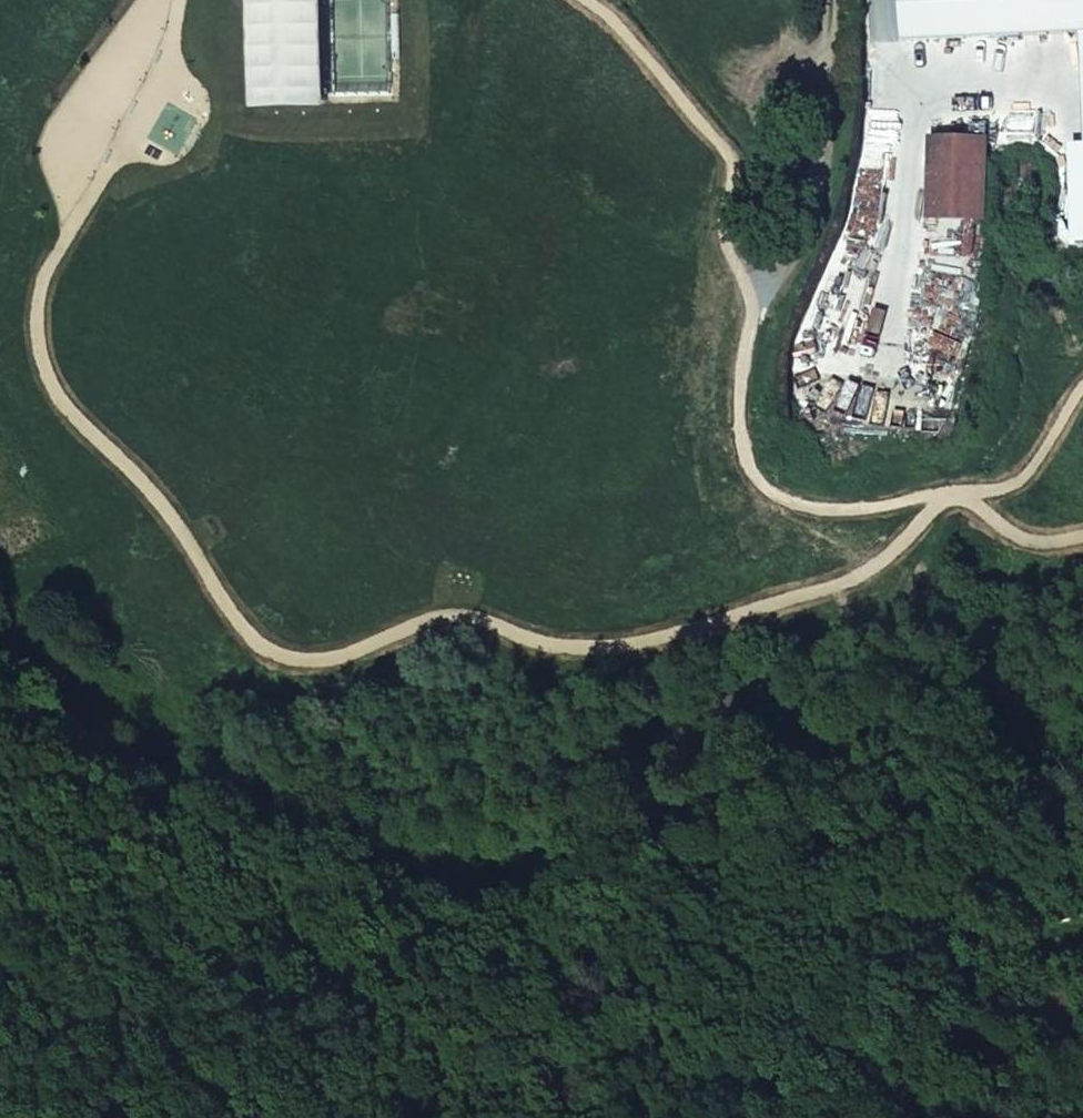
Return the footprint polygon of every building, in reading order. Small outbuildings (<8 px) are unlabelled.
[(904,41),(1082,33),(1082,0),(902,0),(904,41)]
